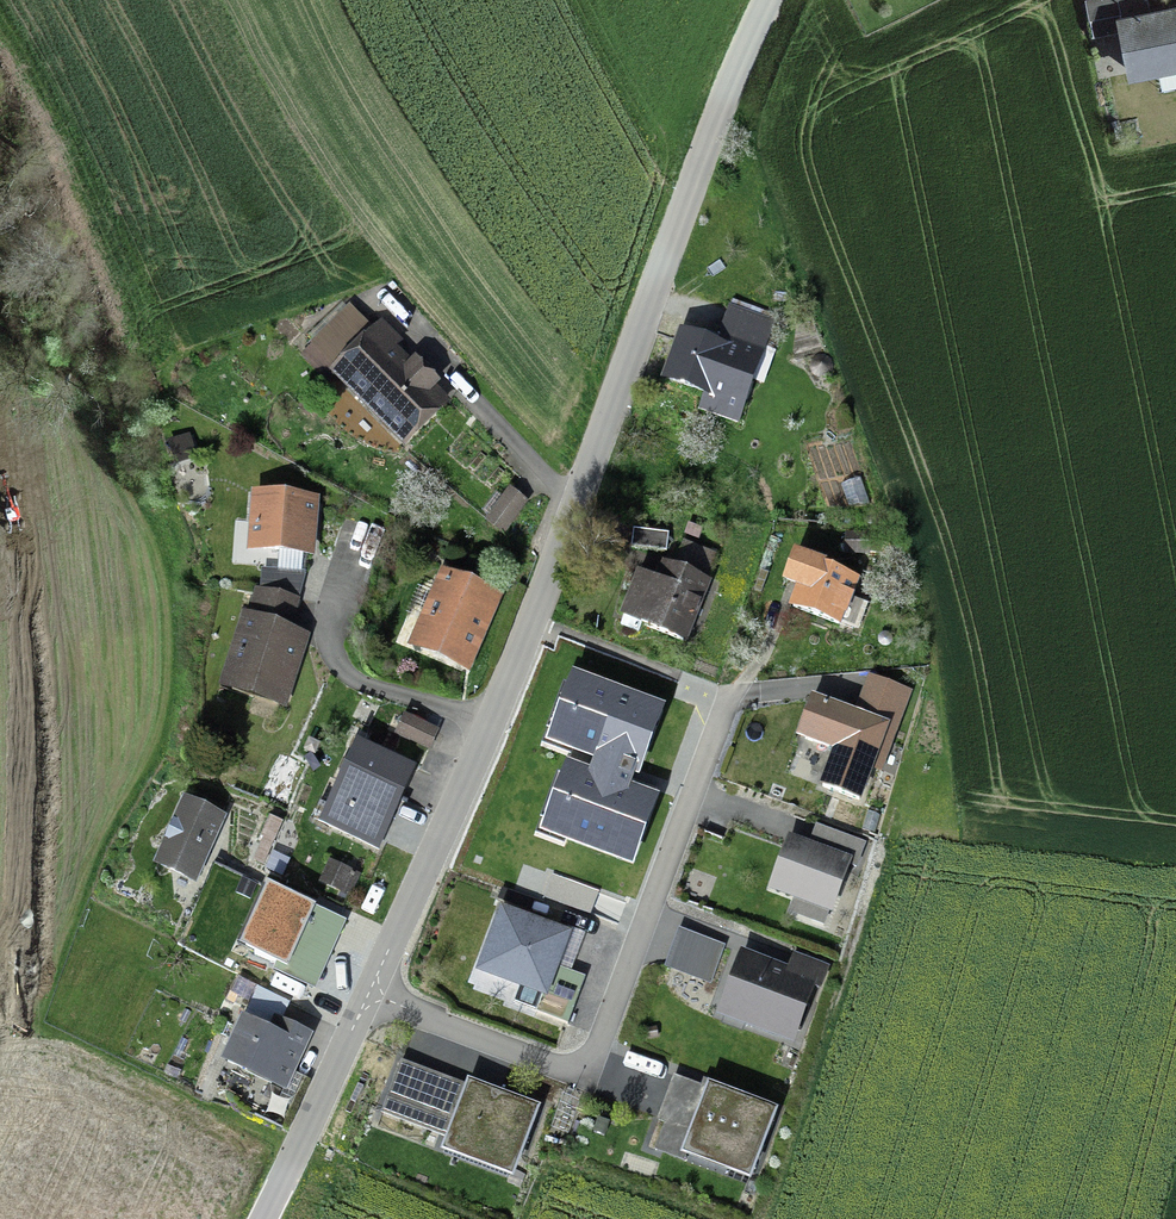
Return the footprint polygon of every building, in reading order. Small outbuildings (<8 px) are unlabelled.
[(1142,19),(1138,0),(1092,0),(1085,1),(1092,37),(1124,31),(1132,73),(1175,64),(1175,12),(1142,19)] [(776,316),(732,301),(719,339),(704,334),(699,348),(681,341),(668,379),(708,393),(703,408),(738,421),(776,316)] [(440,402),(426,389),(432,383),(415,367),(410,372),(350,312),(316,346),(404,437),(440,402)] [(510,493),(489,521),(503,532),(524,503),(510,493)] [(253,548),(309,552),(313,503),(256,498),(253,548)] [(666,551),(669,534),(633,529),(631,547),(666,551)] [(640,575),(621,625),(638,632),(641,624),(683,641),(715,556),(683,543),(673,569),(666,566),(659,583),(640,575)] [(796,556),(786,582),(801,588),(793,607),(853,629),(859,626),(865,609),(862,602),(849,597),(855,580),(796,556)] [(446,580),(419,643),(464,662),(491,599),(446,580)] [(255,624),(249,622),(229,683),(280,700),(300,638),(286,634),(295,599),(263,594),(255,624)] [(631,861),(653,802),(626,792),(634,770),(638,771),(660,712),(576,681),(563,714),(572,718),(562,743),(599,756),(591,778),(570,771),(557,804),(565,807),(556,832),(631,861)] [(819,702),(805,739),(836,750),(823,787),(859,800),(886,727),(819,702)] [(397,734),(429,749),(437,732),(404,718),(397,734)] [(322,823),(378,848),(412,771),(357,746),(322,823)] [(177,826),(171,823),(163,841),(170,844),(160,865),(193,879),(220,820),(187,805),(177,826)] [(791,842),(774,887),(830,908),(846,863),(791,842)] [(344,868),(334,889),(349,895),(358,875),(344,868)] [(268,888),(253,920),(258,923),(246,950),(287,968),(314,908),(268,888)] [(344,922),(314,908),(287,968),(317,982),(344,922)] [(482,970),(521,984),(513,1004),(567,1024),(585,977),(554,966),(565,937),(503,914),(482,970)] [(722,947),(680,931),(667,965),(710,981),(722,947)] [(811,984),(744,958),(724,1012),(791,1037),(811,984)] [(271,1081),(284,1088),(308,1035),(278,1021),(286,1003),(260,991),(227,1062),(248,1071),(250,1068),(272,1079),(271,1081)] [(382,1113),(449,1138),(446,1146),(513,1171),(536,1111),(402,1062),(382,1113)] [(693,1133),(687,1149),(751,1173),(773,1113),(709,1089),(701,1111),(666,1098),(658,1120),(693,1133)]
